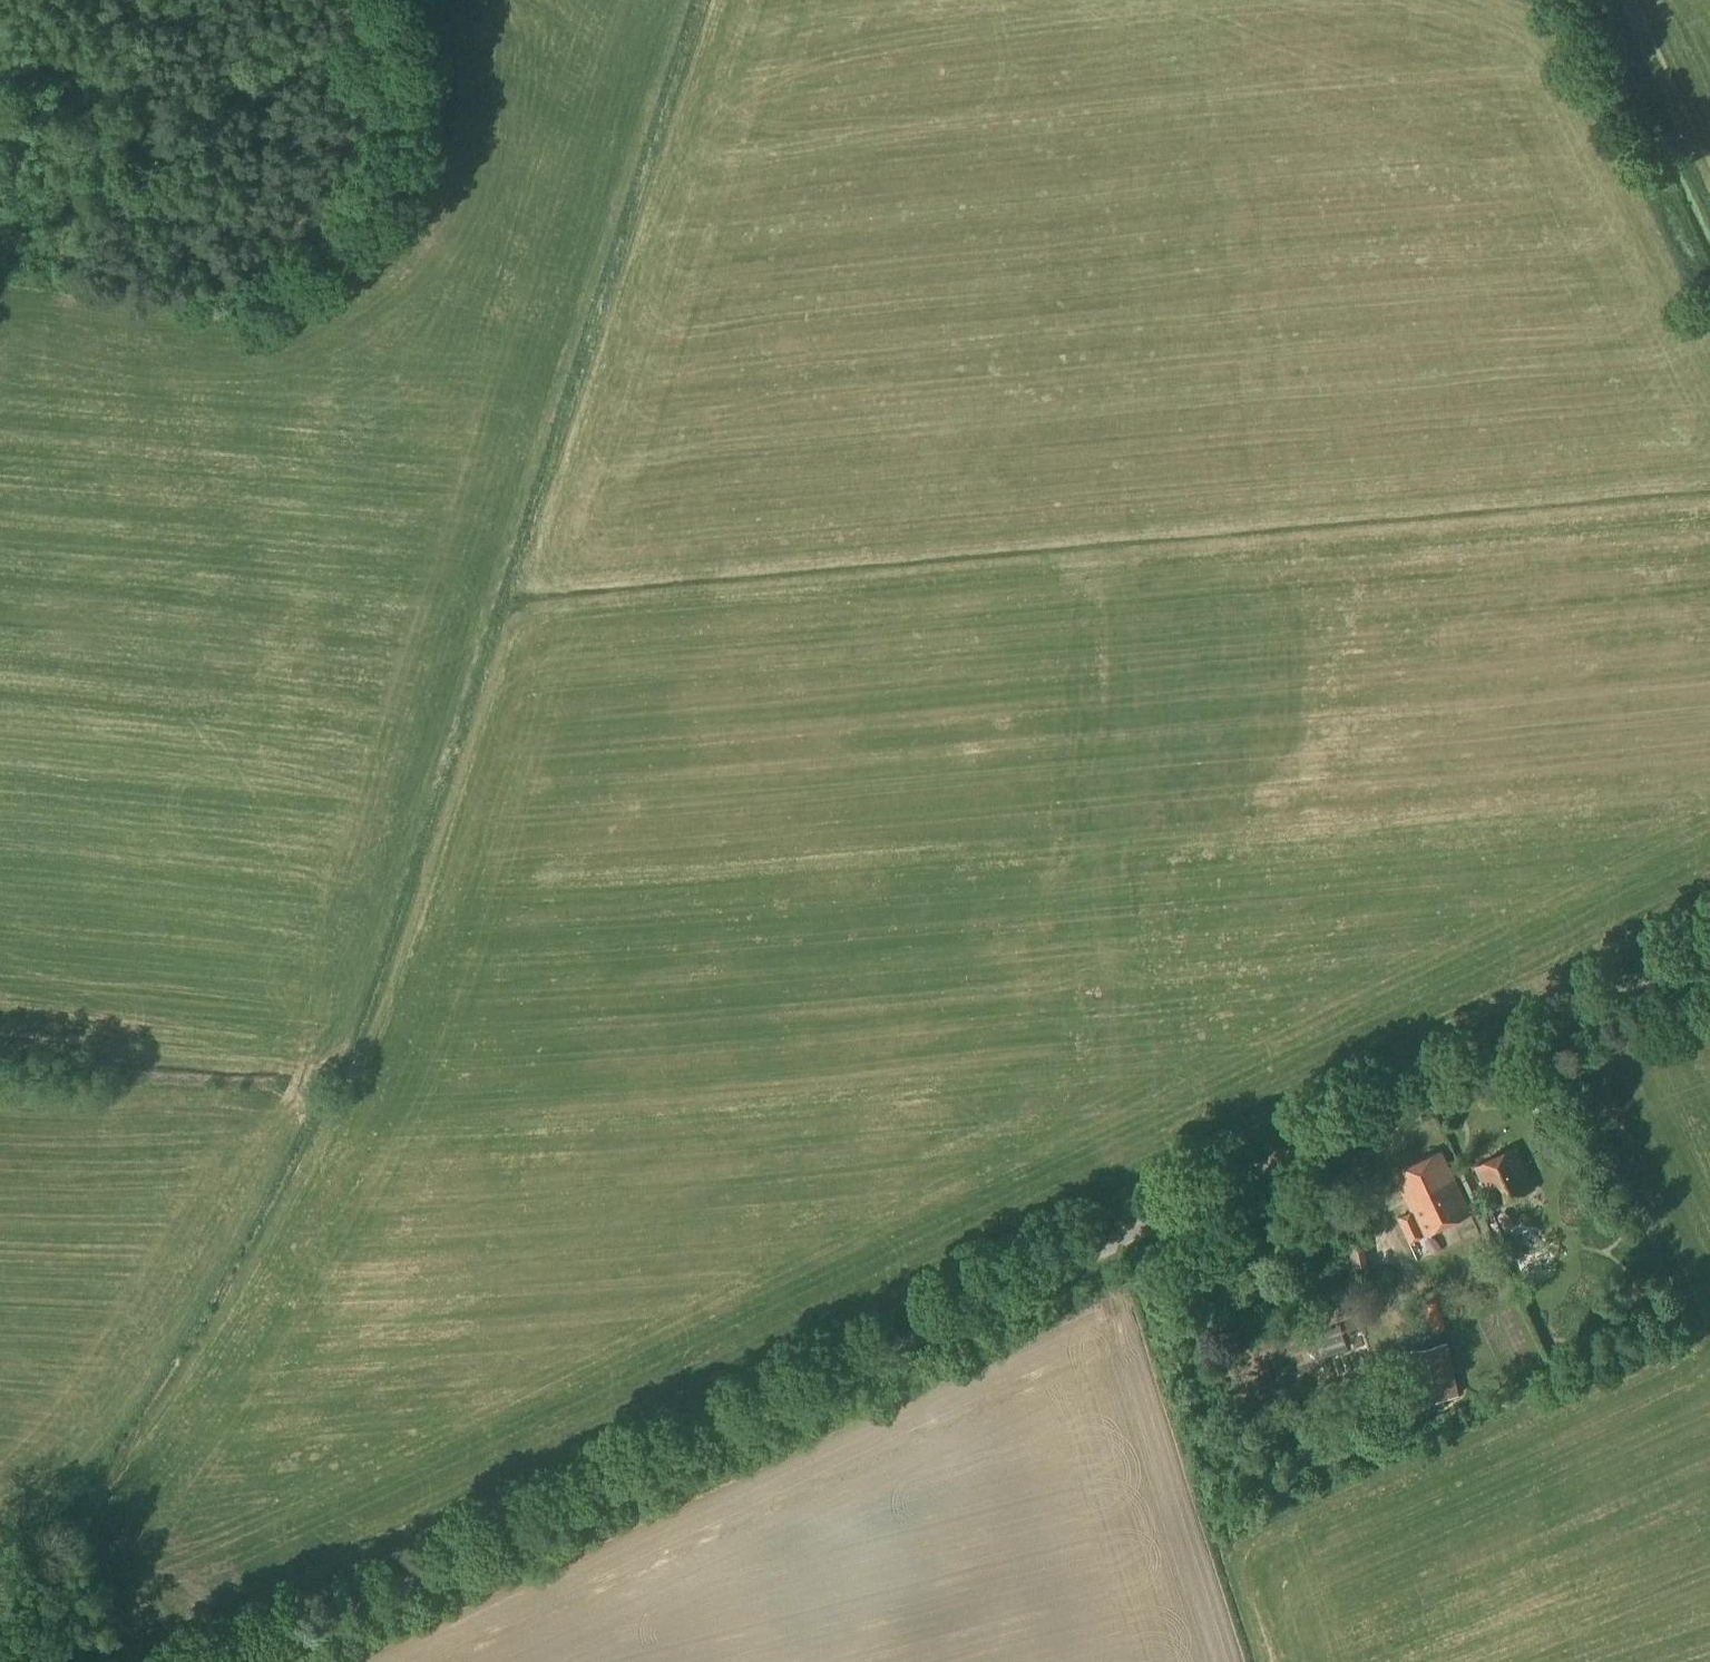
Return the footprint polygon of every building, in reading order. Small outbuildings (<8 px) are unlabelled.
[(1493,1205),(1535,1189),(1516,1148),(1474,1165),(1493,1205)] [(1399,1218),(1410,1242),(1471,1214),(1442,1151),(1395,1173),(1413,1212),(1399,1218)] [(1514,1259),(1528,1284),(1542,1276),(1529,1251),(1514,1259)] [(1348,1348),(1341,1327),(1308,1338),(1315,1359),(1348,1348)] [(1447,1343),(1407,1352),(1413,1377),(1418,1405),(1443,1400),(1458,1397),(1447,1343)]
